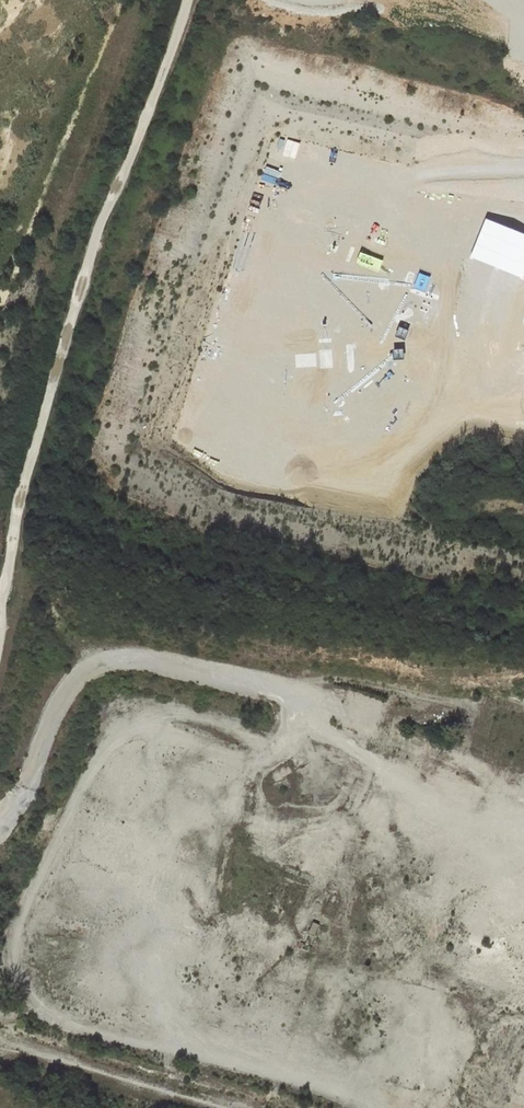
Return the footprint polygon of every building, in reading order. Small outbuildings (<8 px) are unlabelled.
[(311,921),(307,930),(314,933),(318,924),(311,921)]
